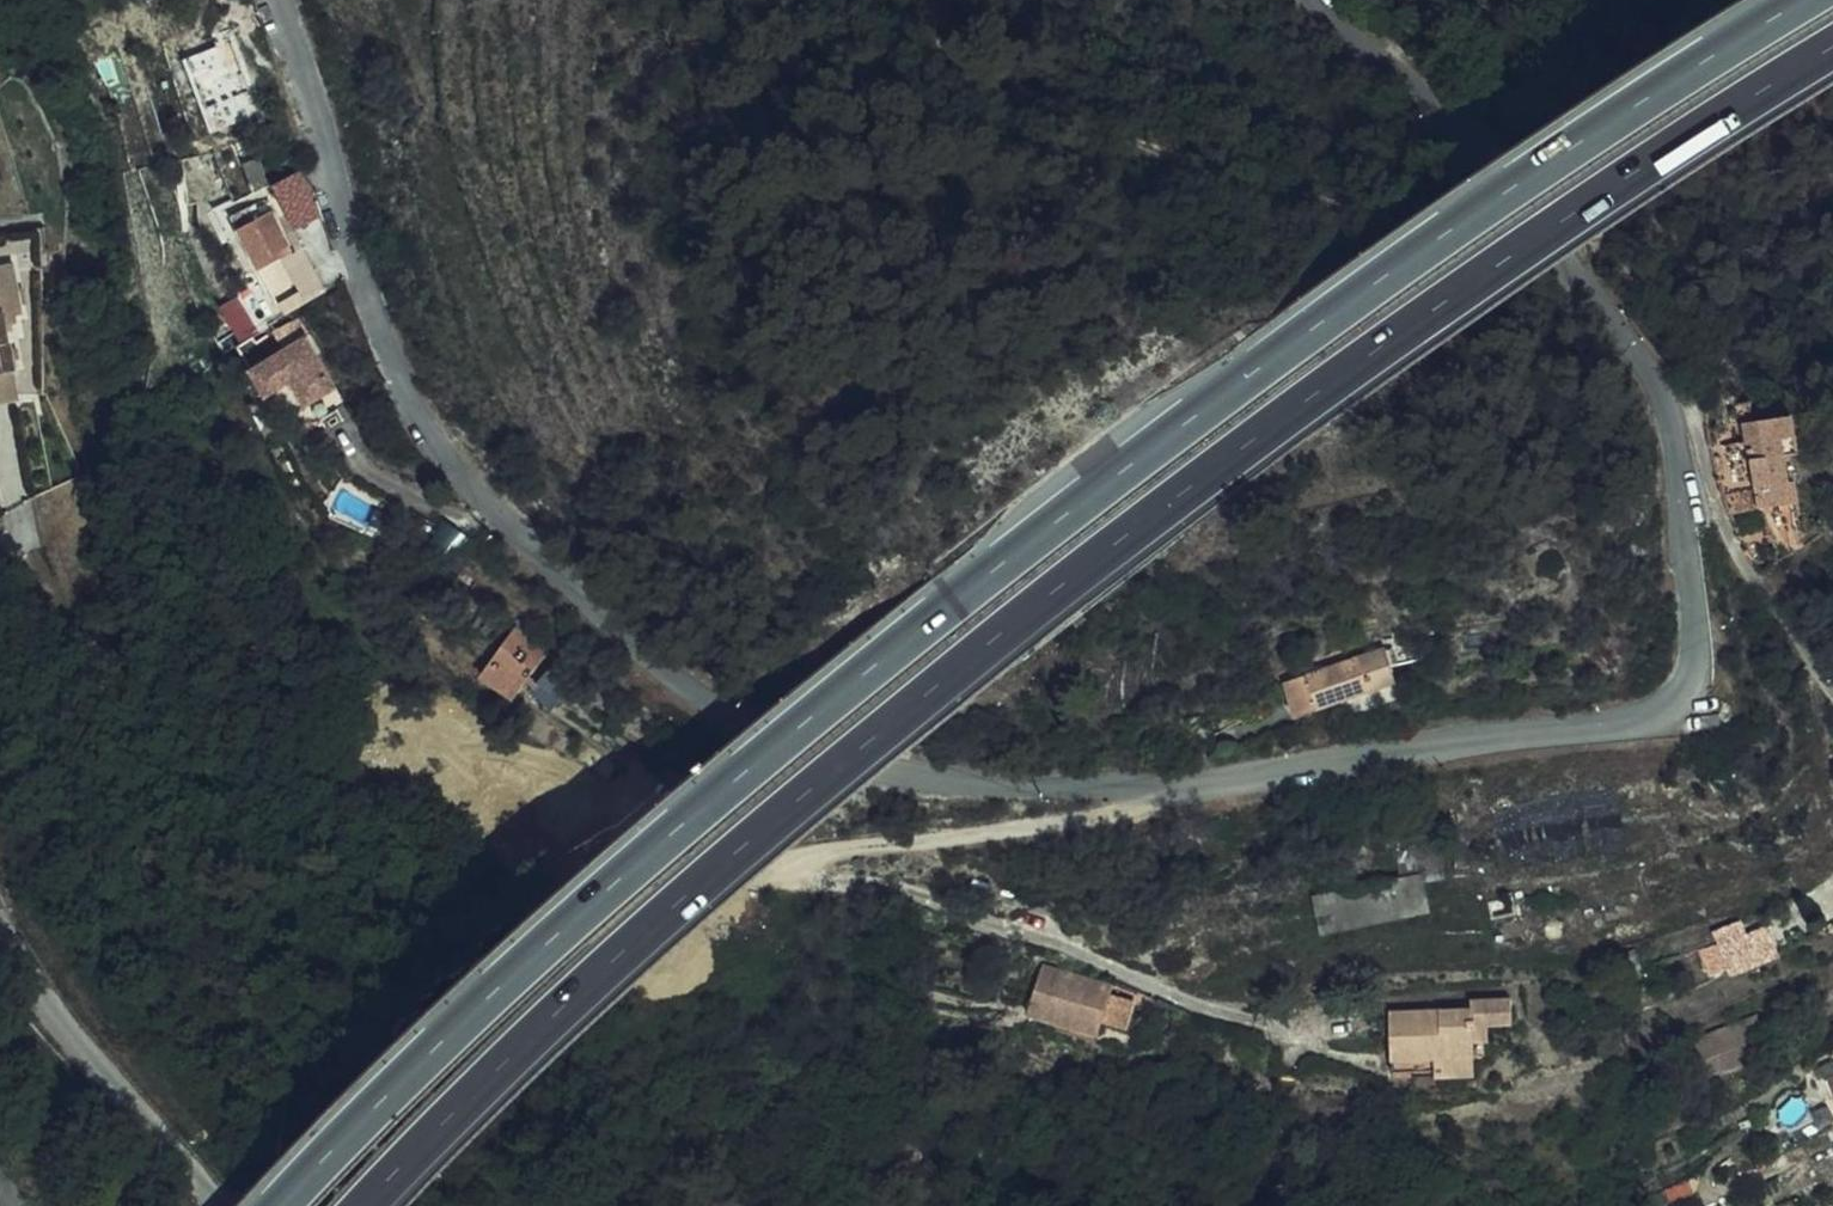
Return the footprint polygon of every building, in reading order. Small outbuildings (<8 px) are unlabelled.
[(256,150),(266,184),(286,178),(275,145),(256,150)] [(310,179),(299,184),(307,205),(318,200),(310,179)] [(280,211),(246,227),(265,269),(284,305),(310,292),(292,256),(300,252),(280,211)] [(30,363),(43,361),(37,324),(30,325),(19,259),(0,263),(0,368),(13,366),(30,363)] [(287,352),(253,369),(267,397),(292,382),(305,410),(337,396),(303,323),(279,334),(287,352)] [(33,392),(30,363),(13,366),(14,397),(33,392)] [(1781,508),(1778,491),(1789,489),(1786,460),(1797,458),(1792,420),(1743,427),(1757,511),(1781,508)] [(328,436),(306,443),(311,459),(335,451),(328,436)] [(1778,491),(1781,508),(1791,506),(1789,489),(1778,491)] [(477,691),(509,710),(535,663),(507,644),(477,691)] [(1337,699),(1384,683),(1388,682),(1377,649),(1279,683),(1290,715),(1337,699)] [(1337,699),(1341,712),(1390,698),(1384,683),(1337,699)] [(1403,847),(1408,876),(1429,870),(1460,862),(1447,840),(1403,847)] [(1438,911),(1429,870),(1408,876),(1311,901),(1318,937),(1438,911)] [(1761,923),(1714,942),(1726,972),(1773,952),(1761,923)] [(1099,1037),(1101,1028),(1110,1000),(1112,991),(1041,971),(1030,1017),(1099,1037)] [(1474,1007),(1391,1009),(1392,1071),(1412,1070),(1412,1082),(1476,1080),(1475,1040),(1493,1040),(1493,1026),(1514,1025),(1513,998),(1474,999),(1474,1007)] [(1130,1005),(1110,1000),(1101,1028),(1122,1033),(1130,1005)] [(1750,1012),(1691,1044),(1700,1062),(1715,1054),(1722,1067),(1752,1051),(1744,1037),(1759,1028),(1750,1012)]
